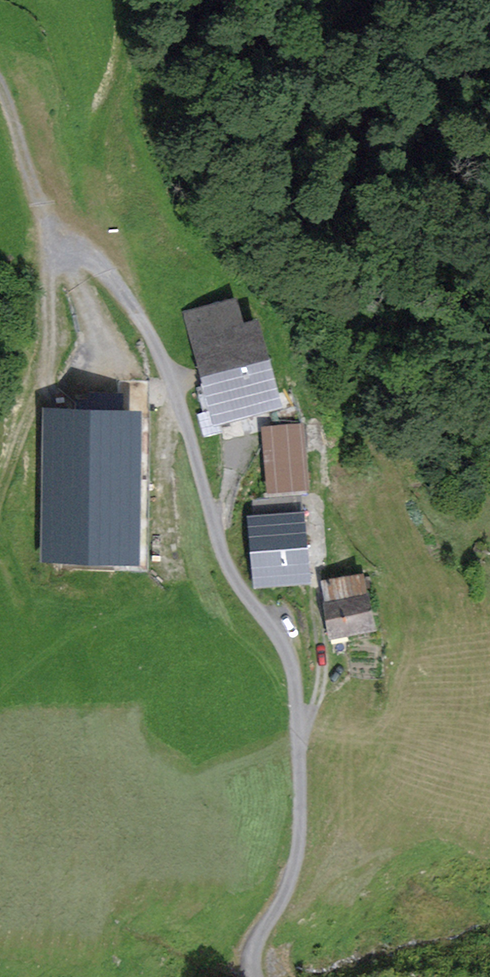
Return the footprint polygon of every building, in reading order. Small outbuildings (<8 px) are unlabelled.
[(182,315),(210,413),(272,396),(252,324),(233,330),(225,303),(182,315)] [(144,557),(146,401),(45,400),(43,556),(144,557)] [(305,488),(297,430),(262,435),(270,493),(305,488)] [(304,576),(303,562),(300,563),(295,517),(294,497),(250,501),(255,560),(268,559),(270,579),(304,576)] [(304,576),(306,576),(301,517),(295,517),(300,563),(303,562),(304,576)] [(257,581),(270,579),(268,559),(255,560),(257,581)] [(320,597),(326,632),(362,625),(353,577),(320,583),(323,596),(320,597)]
